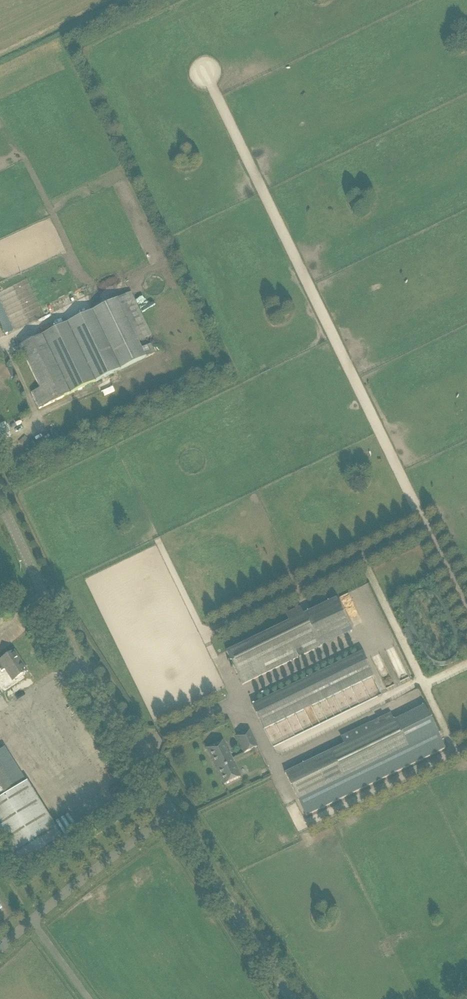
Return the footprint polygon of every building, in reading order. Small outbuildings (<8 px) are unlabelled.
[(40,389),(31,393),(39,409),(146,358),(138,342),(151,335),(131,293),(19,347),(40,389)] [(5,334),(13,331),(0,304),(0,323),(5,334)] [(144,348),(148,357),(156,354),(152,344),(144,348)] [(289,622),(235,648),(226,652),(242,685),(352,632),(336,599),(303,615),(300,608),(285,615),(289,622)] [(418,647),(409,628),(402,631),(411,650),(418,647)] [(399,681),(409,676),(394,646),(387,650),(396,668),(394,669),(399,681)] [(1,672),(8,668),(16,679),(28,672),(15,652),(1,661),(0,660),(0,671),(1,672)] [(252,706),(264,730),(374,677),(362,653),(252,706)] [(306,816),(445,749),(424,707),(394,721),(390,714),(341,738),(345,745),(285,774),(306,816)] [(236,737),(244,753),(257,747),(249,731),(236,737)] [(206,749),(215,767),(231,760),(223,741),(206,749)] [(21,874),(66,845),(4,748),(0,751),(0,842),(21,874)] [(231,760),(215,767),(224,785),(240,778),(231,760)]
